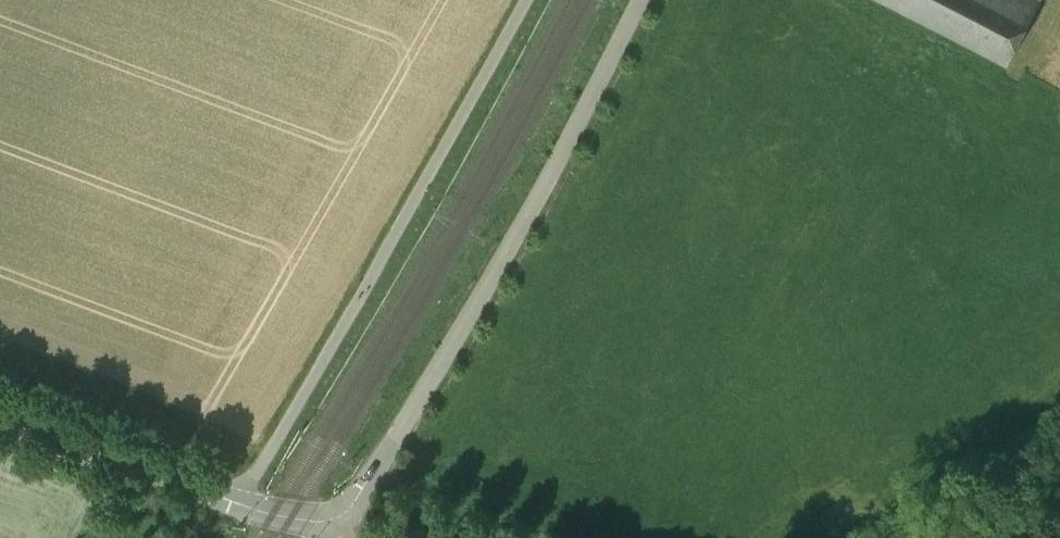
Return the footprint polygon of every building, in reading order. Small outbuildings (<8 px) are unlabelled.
[(1008,50),(1034,0),(910,0),(1008,50)]
